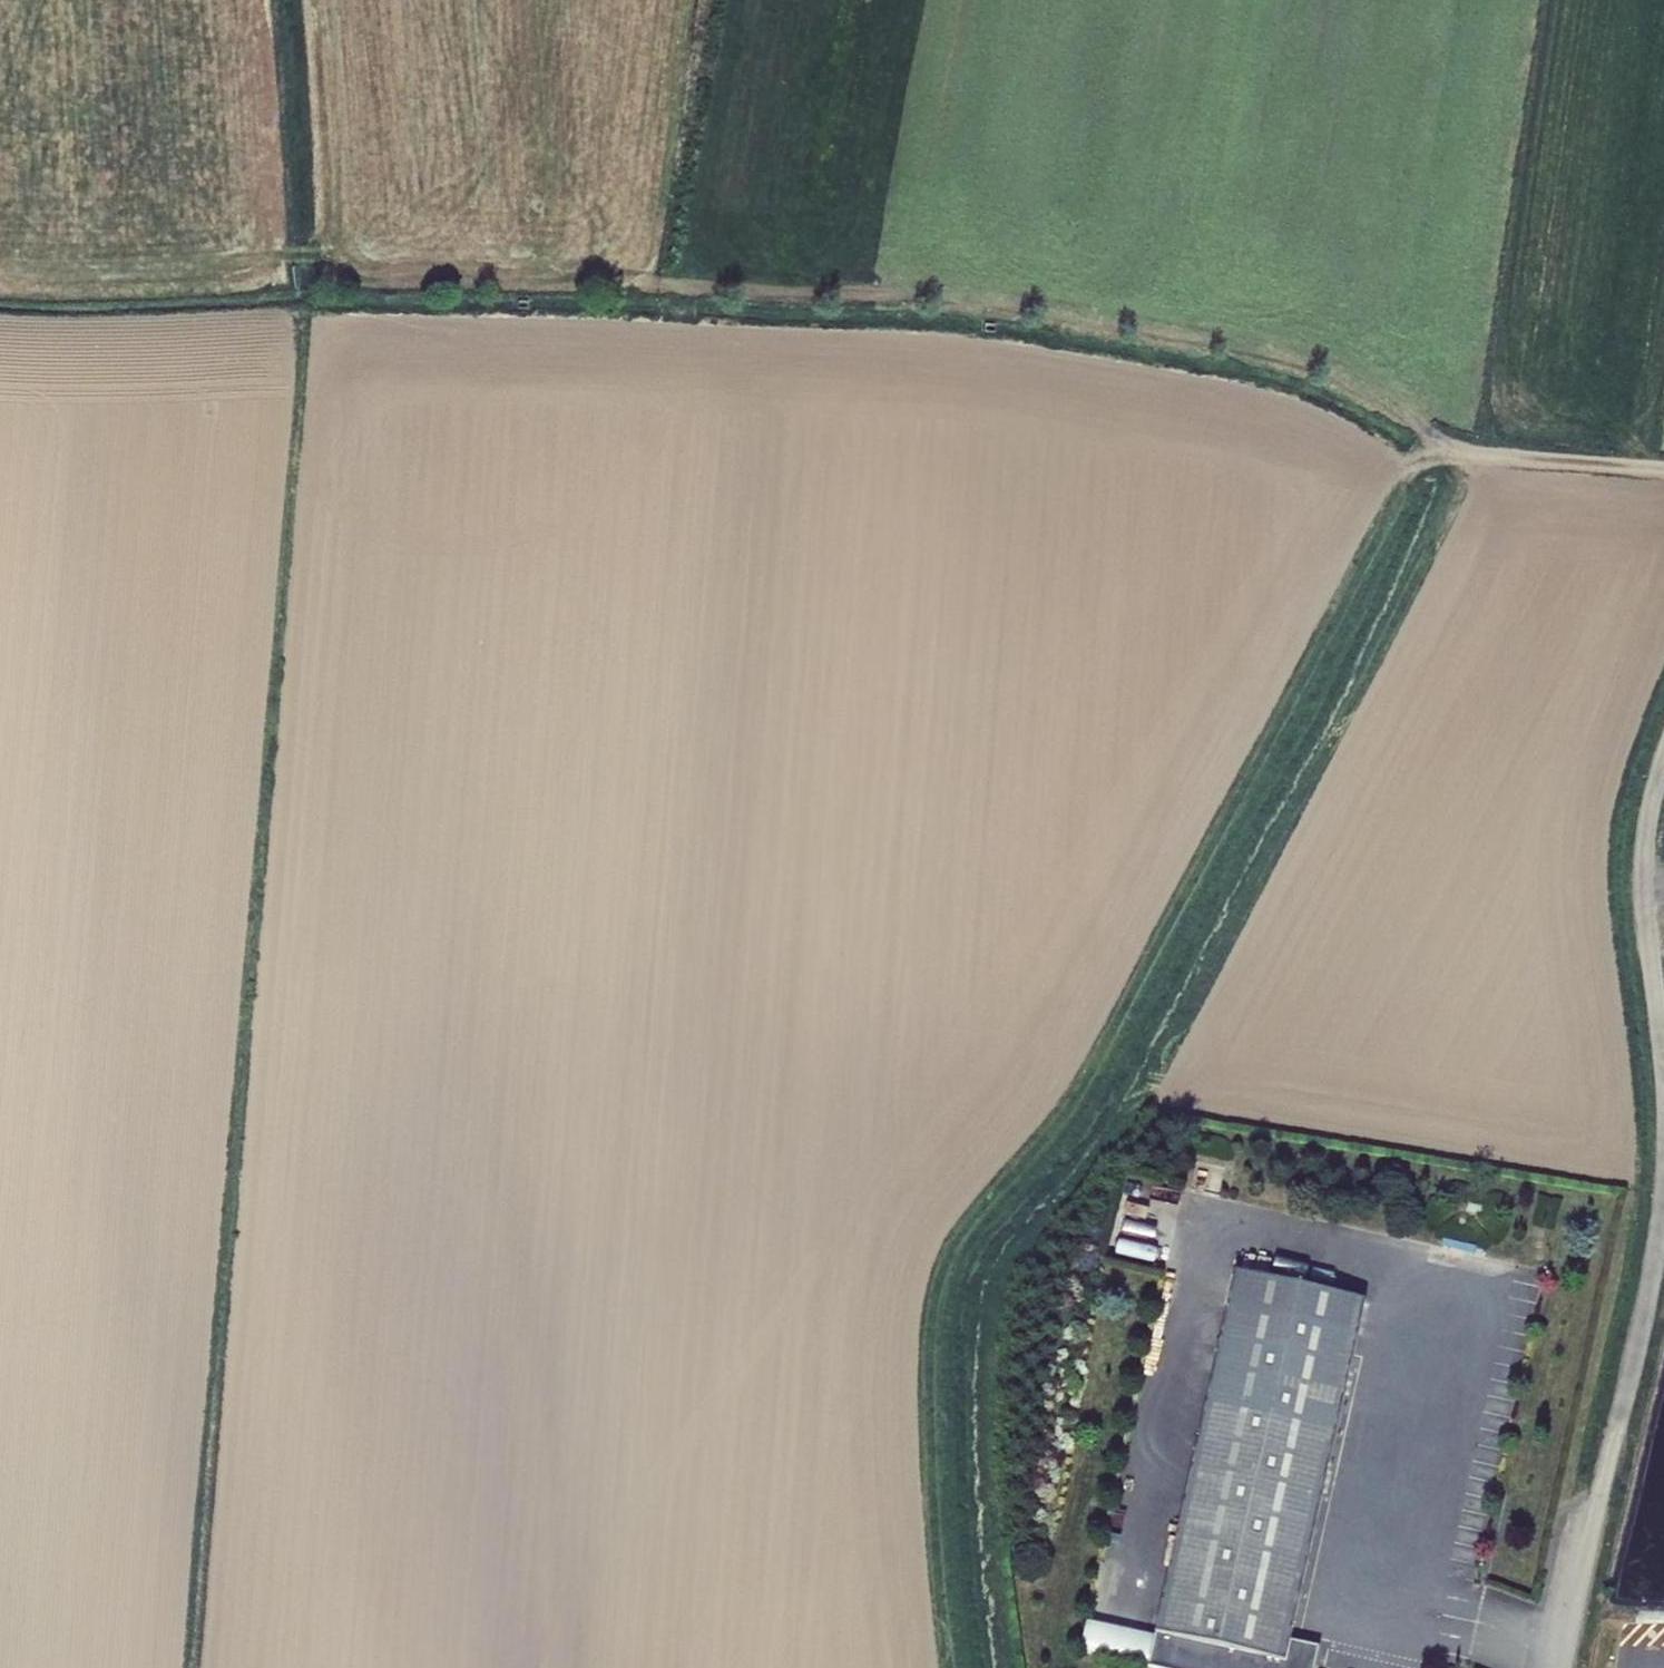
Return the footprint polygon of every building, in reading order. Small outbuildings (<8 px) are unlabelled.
[(1237,1306),(1367,1337),(1374,1304),(1244,1273),(1237,1306)] [(1367,1337),(1237,1306),(1151,1667),(1317,1667),(1304,1648),(1294,1646),(1367,1337)] [(1317,1667),(1319,1667),(1323,1652),(1304,1648),(1317,1667)]
